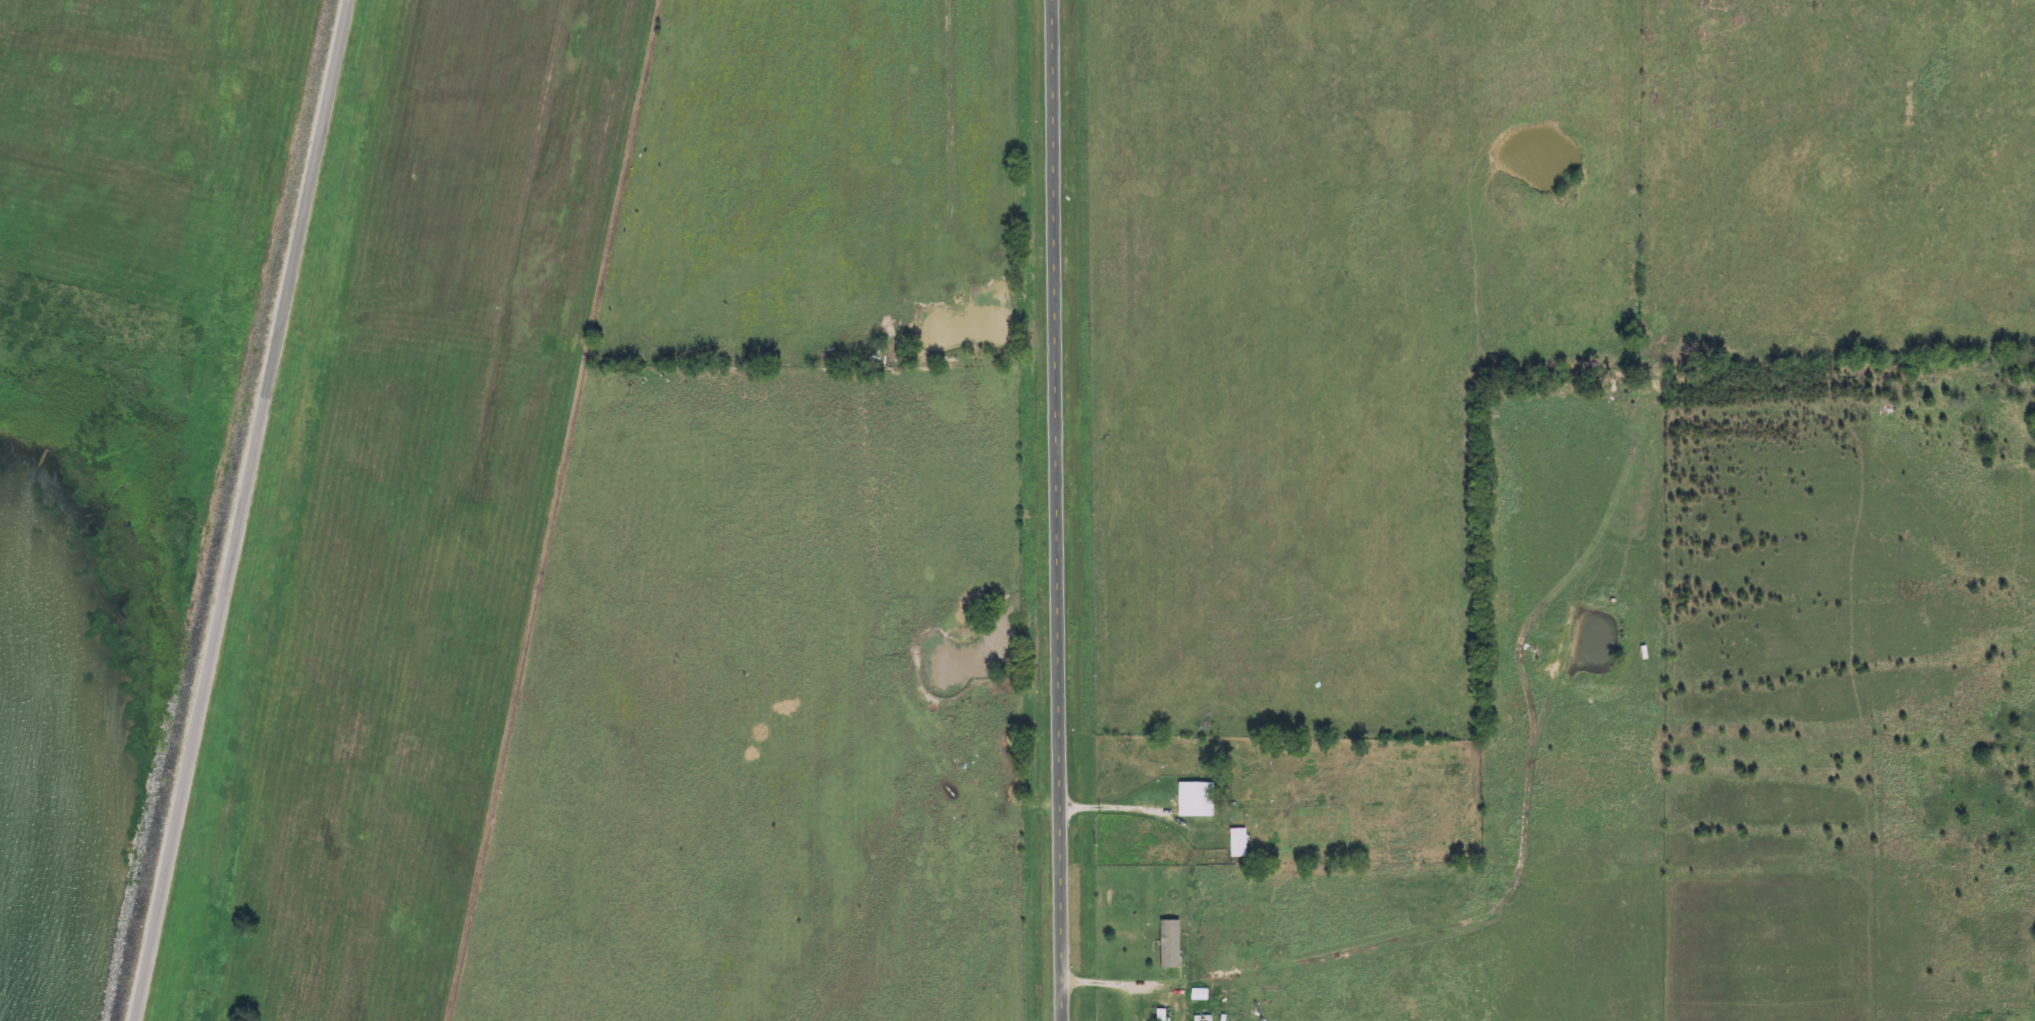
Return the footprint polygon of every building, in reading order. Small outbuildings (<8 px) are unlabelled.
[(1180,816),(1215,816),(1216,783),(1181,782),(1180,816)] [(1233,857),(1248,857),(1248,829),(1232,829),(1233,857)] [(1181,966),(1182,920),(1163,920),(1162,966),(1181,966)] [(1192,1001),(1209,1001),(1209,989),(1193,989),(1192,1001)]
